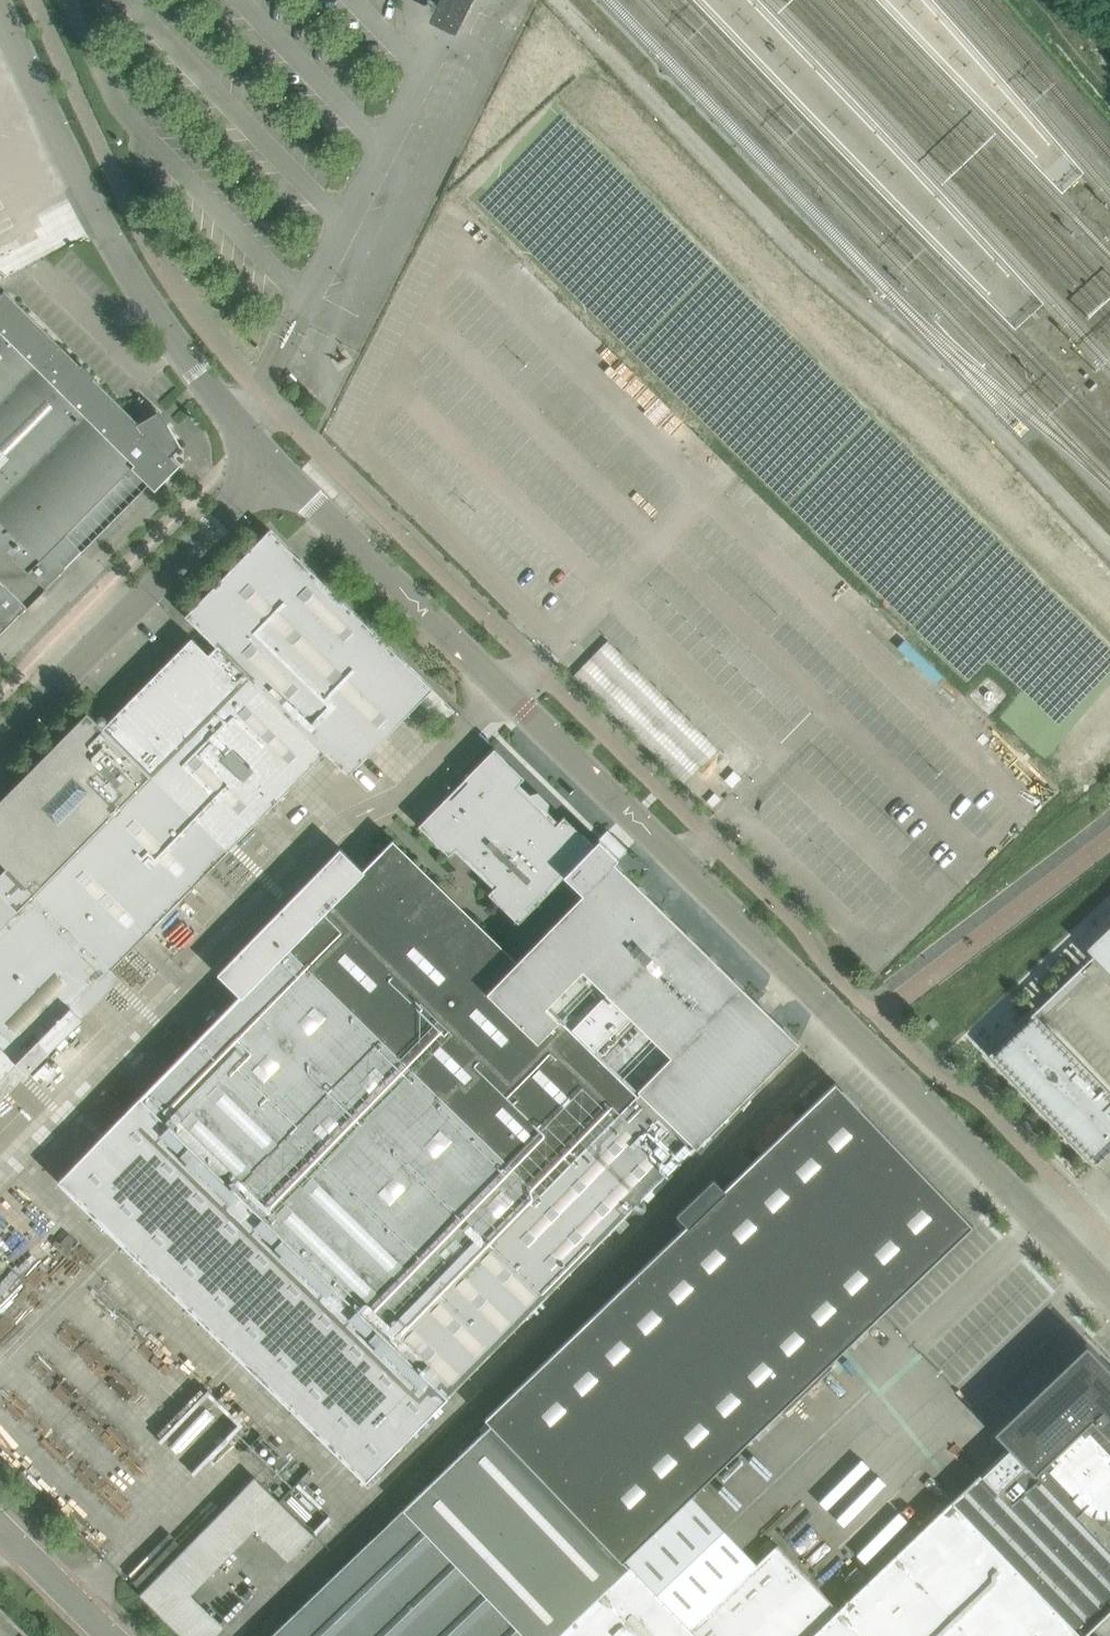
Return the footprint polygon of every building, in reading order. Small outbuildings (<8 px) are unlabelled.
[(435,17),(455,27),(465,8),(461,6),(463,0),(444,0),(435,17)] [(45,588),(172,460),(169,458),(180,447),(181,446),(168,423),(165,425),(154,414),(136,424),(5,295),(0,299),(0,543),(45,588)] [(186,615),(211,641),(217,647),(219,646),(275,701),(274,702),(325,752),(348,775),(419,702),(441,724),(455,710),(433,688),(303,561),(284,543),(270,529),(186,615)] [(27,607),(0,580),(0,633),(27,607)] [(19,1062),(29,1072),(82,1018),(121,978),(111,969),(148,931),(178,901),(325,752),(274,702),(275,701),(219,646),(217,647),(211,641),(203,649),(192,638),(172,657),(103,727),(88,712),(4,797),(0,801),(0,1081),(19,1062)] [(608,638),(574,673),(685,785),(720,749),(608,638)] [(193,1045),(59,1180),(366,1480),(413,1432),(694,1144),(696,1147),(798,1042),(799,1041),(797,1039),(770,1013),(758,1001),(739,982),(615,862),(619,858),(600,839),(594,845),(564,816),(559,821),(519,783),(525,777),(495,748),(419,825),(449,855),(455,849),(494,887),(489,893),(518,922),(564,875),(584,894),(513,967),(389,845),(394,840),(393,839),(363,870),(340,848),(217,973),(240,996),(193,1045)] [(1087,947),(1093,954),(1109,972),(1109,925),(1087,947)] [(1035,1011),(1034,1011),(989,1054),(1072,1140),(1073,1140),(1088,1155),(1103,1141),(1106,1144),(1109,1140),(1109,1091),(1035,1011)] [(836,1081),(835,1081),(724,1187),(714,1176),(676,1212),(687,1223),(485,1417),(494,1425),(452,1465),(271,1635),(1082,1635),(1109,1610),(1109,1550),(1071,1508),(1079,1501),(1084,1506),(1082,1508),(1083,1509),(1085,1507),(1094,1513),(1093,1516),(1094,1517),(1095,1514),(1106,1515),(1106,1518),(1108,1518),(1108,1515),(1109,1514),(1109,1367),(1087,1343),(994,1430),(1008,1445),(838,1608),(777,1544),(690,1627),(629,1564),(628,1565),(623,1559),(973,1224),(836,1081)] [(642,1239),(603,1274),(613,1285),(651,1249),(642,1239)] [(255,1478),(141,1594),(185,1635),(213,1635),(314,1533),(255,1478)] [(0,1607),(0,1635),(29,1635),(0,1607)] [(1088,1635),(1109,1635),(1109,1615),(1088,1635)]
